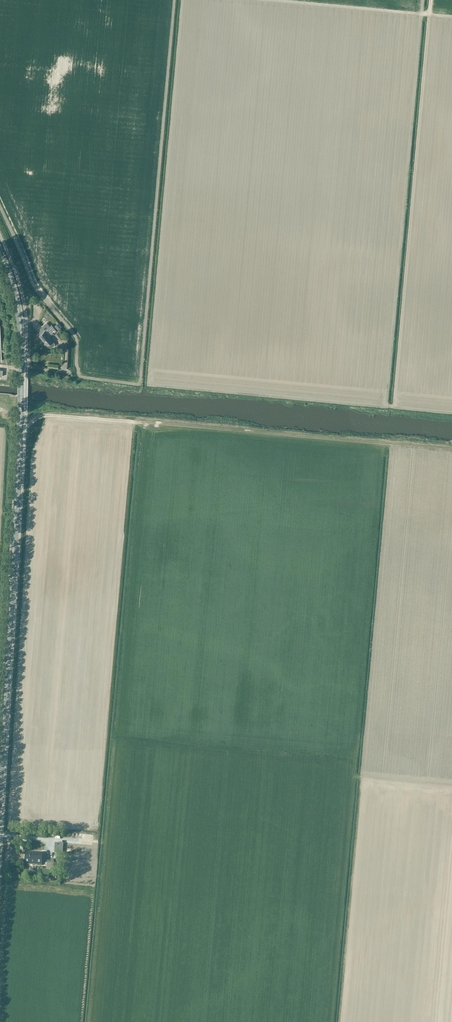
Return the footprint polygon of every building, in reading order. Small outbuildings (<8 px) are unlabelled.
[(44,331),(39,335),(43,340),(53,331),(53,332),(54,331),(55,332),(57,331),(51,325),(50,326),(47,323),(41,327),(44,331)] [(53,331),(43,340),(47,345),(48,345),(50,347),(51,347),(54,345),(54,343),(52,341),(53,341),(50,337),(51,336),(52,336),(54,334),(54,333),(53,332),(53,331)] [(55,334),(60,341),(65,337),(59,331),(55,334)] [(63,844),(55,843),(54,853),(62,854),(63,844)] [(25,864),(42,865),(43,853),(26,852),(25,864)]
